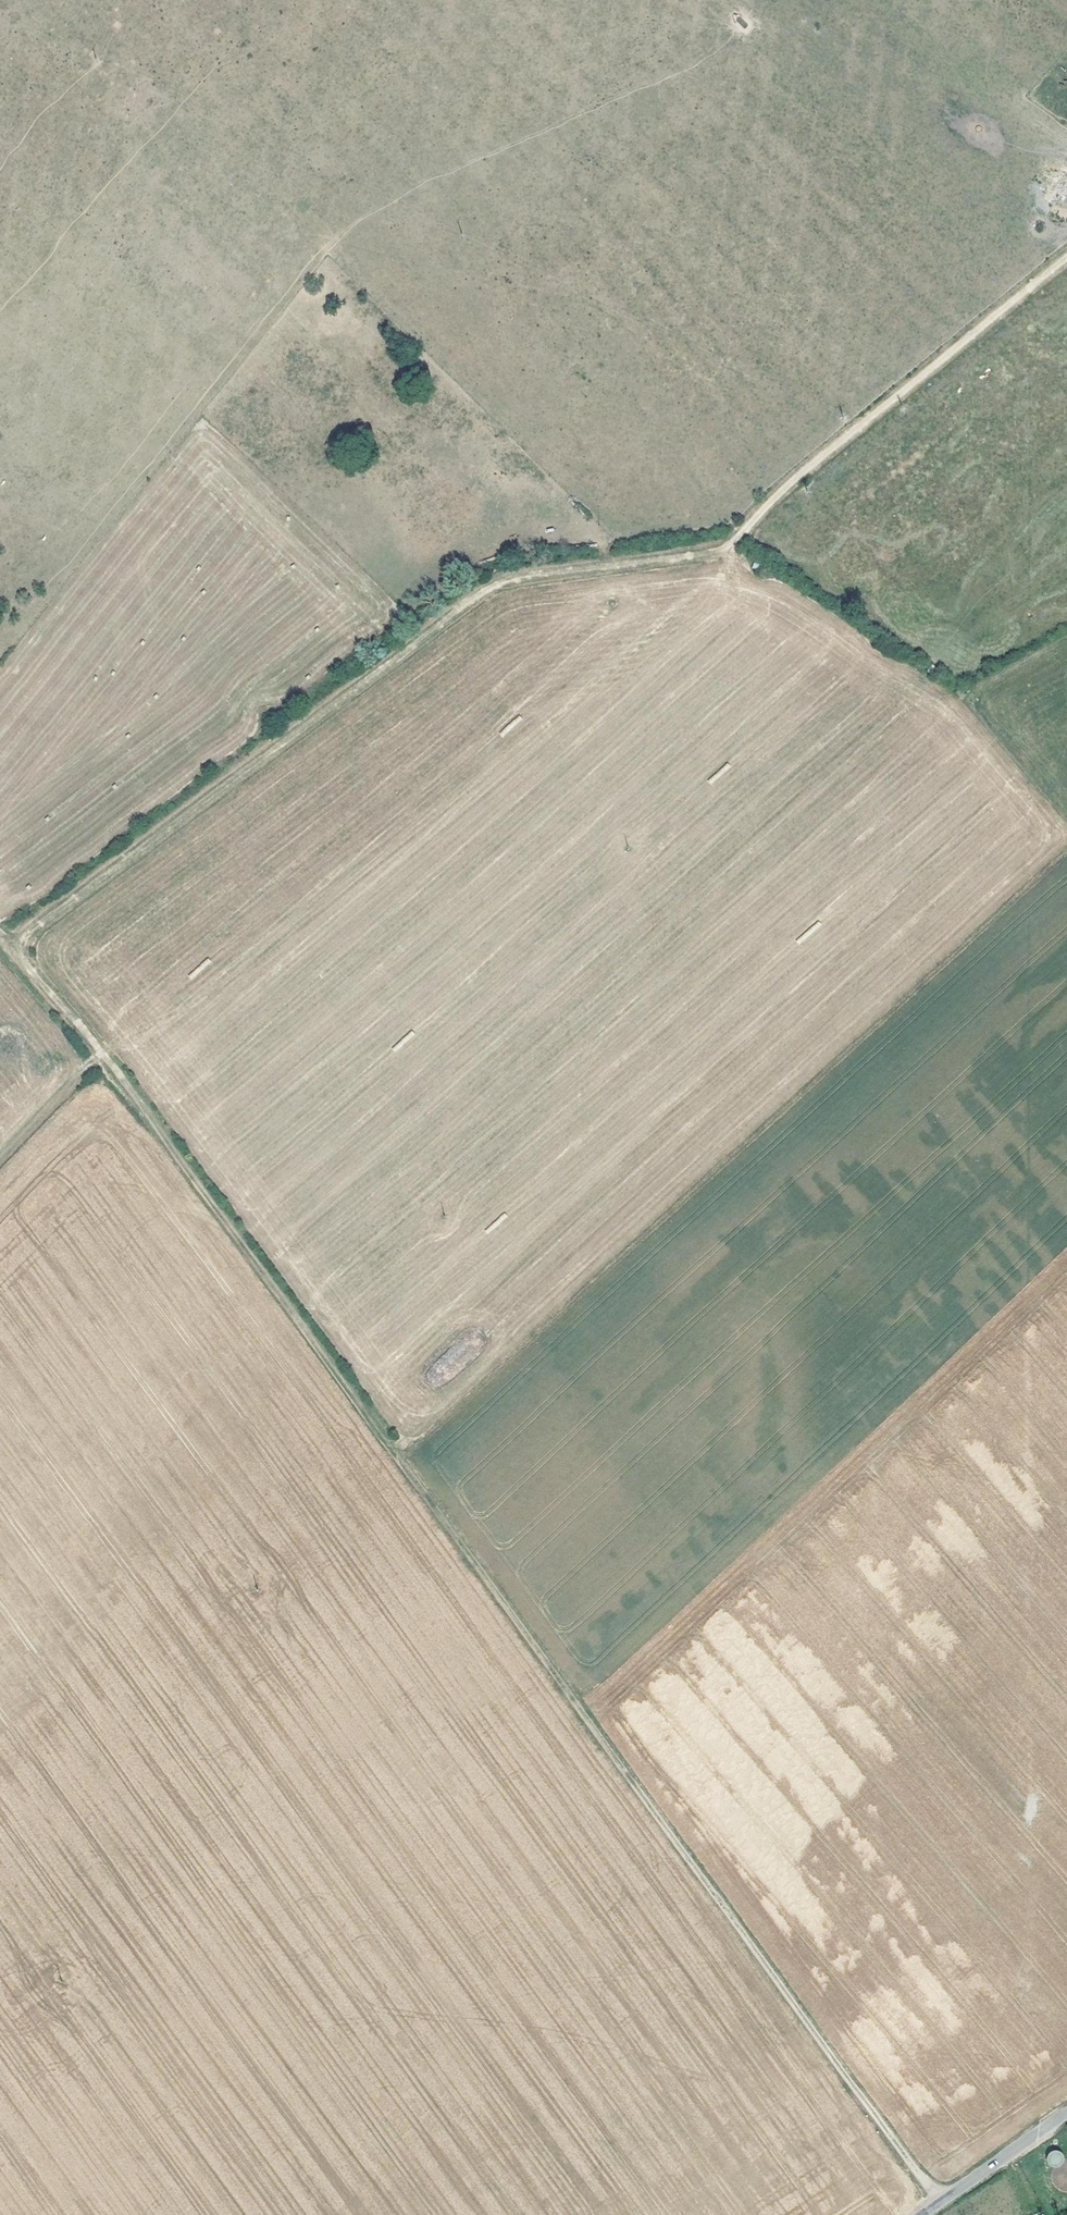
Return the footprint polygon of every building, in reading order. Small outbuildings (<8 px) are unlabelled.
[(1063,2157),(1062,2154),(1059,2152),(1056,2151),(1052,2151),(1049,2153),(1048,2157),(1048,2160),(1049,2163),(1052,2165),(1050,2171),(1049,2176),(1050,2180),(1052,2185),(1055,2188),(1060,2191),(1065,2193),(1066,2193),(1066,2157),(1063,2157)]
